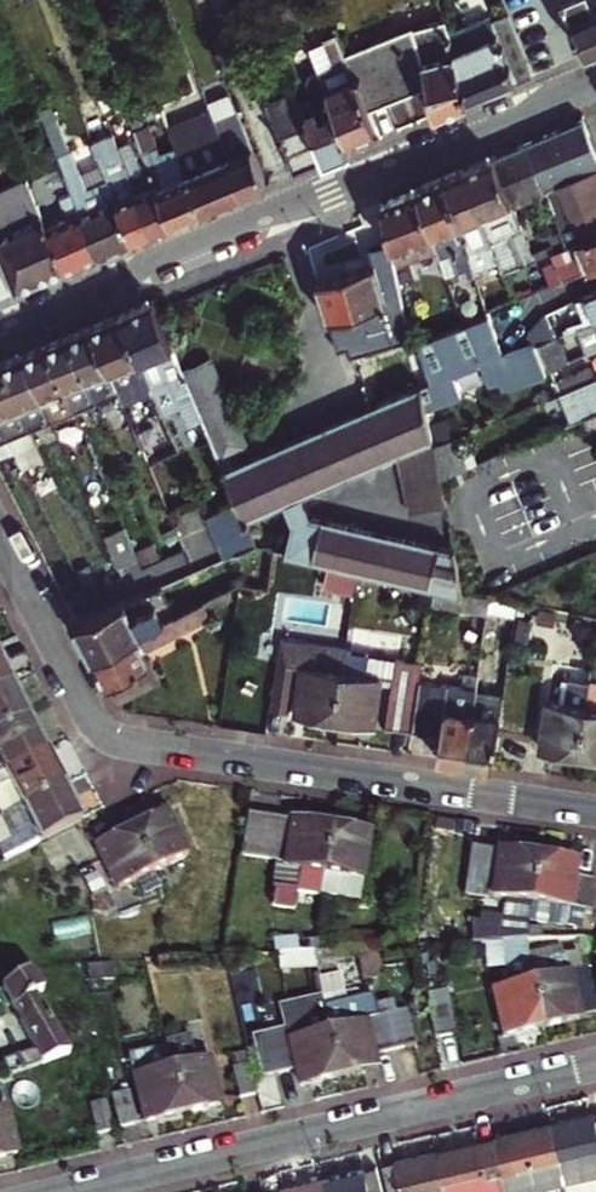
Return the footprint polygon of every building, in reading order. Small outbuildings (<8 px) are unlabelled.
[(584,50),(595,45),(595,0),(564,0),(584,50)] [(525,6),(505,14),(528,73),(547,65),(525,6)] [(503,10),(448,31),(452,41),(467,98),(528,73),(505,14),(503,10)] [(442,13),(342,51),(366,106),(423,82),(432,111),(467,98),(452,41),(448,31),(442,13)] [(317,72),(320,79),(336,72),(324,46),(330,44),(327,37),(335,34),(332,29),(303,41),(317,72)] [(366,106),(342,51),(335,34),(327,37),(330,44),(324,46),(336,72),(320,79),(328,97),(343,133),(373,121),(366,106)] [(294,168),(349,146),(343,133),(328,97),(320,79),(317,72),(303,77),(310,96),(290,103),(295,116),(276,124),(294,168)] [(271,111),(260,115),(261,119),(271,115),(275,124),(276,124),(295,116),(290,103),(283,86),(264,93),(271,111)] [(206,109),(167,126),(184,168),(200,207),(224,197),(242,190),(229,159),(219,139),(211,120),(206,109)] [(265,180),(234,109),(211,120),(219,139),(229,159),(242,190),(265,180)] [(588,120),(527,146),(546,191),(548,190),(571,247),(595,236),(595,140),(588,120)] [(513,204),(546,191),(527,146),(468,171),(504,268),(506,274),(536,261),(513,204)] [(200,207),(184,168),(173,173),(168,159),(148,167),(153,180),(170,220),(200,207)] [(22,164),(0,173),(0,188),(4,198),(13,195),(31,187),(22,164)] [(128,175),(126,170),(117,174),(119,179),(128,175)] [(504,268),(468,171),(449,179),(481,275),(504,268)] [(481,275),(449,179),(421,192),(441,256),(448,278),(468,270),(470,278),(481,275)] [(153,180),(133,188),(150,229),(170,220),(153,180)] [(84,184),(71,188),(73,194),(86,189),(84,184)] [(37,201),(39,207),(63,265),(96,251),(78,206),(73,194),(71,188),(71,187),(37,201)] [(63,265),(39,207),(21,214),(13,195),(4,198),(0,188),(0,293),(38,276),(63,265)] [(150,229),(133,188),(114,196),(131,236),(150,229)] [(131,236),(114,196),(113,192),(78,206),(96,251),(131,236)] [(441,256),(421,192),(411,196),(386,206),(394,242),(398,260),(408,312),(422,307),(416,286),(419,285),(413,265),(441,256)] [(364,216),(378,246),(394,242),(386,206),(364,216)] [(571,247),(553,255),(556,263),(546,267),(556,289),(595,272),(595,236),(571,247)] [(398,260),(321,281),(332,323),(338,321),(346,351),(383,341),(380,332),(395,328),(401,349),(415,345),(408,312),(398,260)] [(571,307),(581,330),(582,330),(586,328),(587,331),(595,328),(595,296),(571,307)] [(154,302),(121,315),(142,361),(162,407),(181,399),(189,420),(203,414),(185,373),(160,317),(154,302)] [(493,312),(421,341),(436,380),(474,365),(482,386),(516,373),(520,384),(553,371),(541,341),(508,353),(495,316),(493,312)] [(142,361),(121,315),(93,326),(122,392),(126,400),(146,392),(134,364),(142,361)] [(93,326),(72,335),(101,401),(122,392),(93,326)] [(582,330),(591,353),(595,351),(595,328),(587,331),(586,328),(582,330)] [(101,401),(72,335),(50,343),(79,411),(101,401)] [(572,361),(563,338),(549,343),(558,367),(572,361)] [(50,343),(25,353),(55,420),(79,411),(50,343)] [(55,420),(25,353),(3,361),(34,429),(55,420)] [(3,361),(0,363),(0,411),(13,438),(34,429),(3,361)] [(228,470),(379,408),(372,395),(249,446),(213,362),(185,373),(203,414),(228,470)] [(563,380),(568,392),(595,381),(595,367),(563,380)] [(568,392),(566,392),(577,421),(589,416),(595,413),(595,381),(568,392)] [(438,384),(424,389),(433,432),(453,424),(438,384)] [(318,522),(308,497),(402,458),(436,445),(435,443),(433,432),(424,389),(379,408),(228,470),(241,500),(249,520),(289,504),(297,525),(292,553),(360,568),(419,581),(436,584),(467,591),(459,554),(318,522)] [(0,411),(0,444),(13,438),(0,411)] [(163,427),(142,436),(149,450),(169,442),(163,427)] [(460,434),(435,443),(436,445),(442,474),(471,463),(460,434)] [(442,474),(436,445),(402,458),(415,519),(450,511),(442,474)] [(249,520),(241,500),(213,512),(233,558),(261,546),(249,520)] [(195,509),(173,519),(190,559),(212,549),(195,509)] [(136,537),(113,549),(126,579),(149,568),(136,537)] [(467,591),(436,584),(433,604),(521,618),(521,615),(523,603),(467,591)] [(209,620),(202,603),(168,618),(158,624),(93,653),(113,692),(118,702),(164,680),(149,649),(209,620)] [(93,653),(158,624),(153,613),(131,622),(124,606),(80,626),(93,653)] [(164,608),(153,613),(158,624),(168,618),(164,608)] [(535,617),(521,615),(521,618),(516,643),(531,645),(535,617)] [(578,628),(576,639),(595,643),(595,631),(578,628)] [(310,643),(285,640),(281,662),(298,665),(307,666),(310,643)] [(307,666),(299,713),(337,719),(344,672),(346,659),(348,649),(310,643),(307,666)] [(344,672),(337,719),(377,724),(384,684),(398,687),(392,727),(413,731),(414,726),(421,680),(423,670),(346,659),(344,672)] [(291,711),(298,665),(281,662),(274,708),(291,711)] [(0,667),(0,693),(11,688),(0,667)] [(583,754),(595,673),(571,669),(566,704),(550,702),(543,748),(583,754)] [(583,754),(595,756),(595,673),(583,754)] [(421,680),(414,726),(431,729),(437,696),(451,698),(446,732),(442,759),(470,763),(481,690),(482,678),(464,675),(463,687),(421,680)] [(29,724),(11,688),(0,693),(0,738),(29,724)] [(508,694),(481,690),(470,763),(497,767),(505,717),(509,694),(508,694)] [(431,729),(446,732),(451,698),(437,696),(431,729)] [(45,756),(29,724),(0,738),(0,778),(1,778),(45,756)] [(45,756),(1,778),(0,778),(0,822),(19,813),(62,791),(45,756)] [(79,826),(62,791),(19,813),(0,822),(0,859),(2,863),(35,847),(79,826)] [(326,879),(333,832),(250,820),(244,862),(277,867),(271,912),(292,916),(296,892),(322,896),(326,879)] [(166,821),(97,854),(117,899),(137,891),(147,908),(164,901),(154,881),(187,866),(166,821)] [(371,838),(333,832),(326,879),(322,896),(362,903),(371,838)] [(495,901),(501,856),(474,852),(469,898),(495,901)] [(532,912),(540,861),(501,856),(495,901),(507,903),(486,944),(495,943),(520,941),(522,932),(525,926),(532,912)] [(577,866),(540,861),(532,912),(525,926),(580,933),(583,914),(591,914),(594,888),(575,885),(577,866)] [(535,941),(535,931),(522,932),(520,941),(535,941)] [(308,955),(366,952),(366,941),(308,945),(308,955)] [(520,941),(495,943),(496,949),(507,987),(493,991),(504,1037),(542,1027),(527,964),(522,950),(520,941)] [(308,955),(308,945),(297,946),(298,956),(308,955)] [(475,956),(474,950),(474,945),(460,945),(461,956),(475,956)] [(298,956),(297,946),(269,948),(269,958),(298,956)] [(310,964),(311,968),(322,966),(321,963),(352,961),(367,960),(366,952),(308,955),(310,964)] [(542,1027),(595,1013),(595,1010),(585,967),(579,969),(575,952),(527,964),(542,1027)] [(298,956),(269,958),(272,967),(310,964),(308,955),(298,956)] [(367,960),(352,961),(354,985),(369,983),(367,960)] [(100,968),(88,969),(89,987),(117,985),(115,968),(100,968)] [(28,973),(3,989),(29,1038),(52,1025),(34,998),(44,992),(32,973),(28,973)] [(319,999),(338,1076),(376,1066),(371,1041),(406,1033),(396,997),(389,999),(368,1004),(366,995),(365,992),(339,1000),(331,973),(313,977),(319,999)] [(387,989),(366,995),(368,1004),(389,999),(387,989)] [(442,997),(420,1003),(423,1012),(444,1006),(442,997)] [(338,1076),(319,999),(289,1005),(284,1014),(288,1031),(254,1039),(263,1077),(297,1068),(302,1084),(338,1076)] [(453,1041),(444,1006),(423,1012),(432,1047),(453,1041)] [(71,1054),(52,1025),(29,1038),(33,1044),(43,1063),(71,1054)] [(189,1037),(166,1042),(167,1049),(171,1067),(183,1112),(219,1104),(209,1058),(195,1062),(189,1037)] [(11,1054),(19,1071),(43,1063),(33,1044),(11,1054)] [(145,1122),(183,1112),(171,1067),(167,1049),(156,1052),(130,1058),(145,1122)] [(239,1098),(256,1094),(248,1062),(231,1066),(239,1098)] [(126,1091),(108,1094),(116,1129),(134,1124),(126,1091)] [(112,1130),(105,1100),(88,1104),(95,1134),(112,1130)] [(20,1154),(7,1107),(0,1109),(0,1158),(20,1154)] [(590,1120),(589,1116),(549,1126),(564,1188),(565,1191),(595,1191),(595,1118),(590,1120)] [(549,1126),(494,1141),(506,1191),(544,1191),(563,1187),(549,1126)] [(493,1140),(435,1154),(443,1191),(506,1191),(493,1140)] [(386,1191),(443,1191),(435,1154),(380,1168),(386,1191)] [(319,1182),(321,1191),(377,1191),(371,1170),(319,1182)] [(319,1182),(276,1191),(321,1191),(319,1182)]
